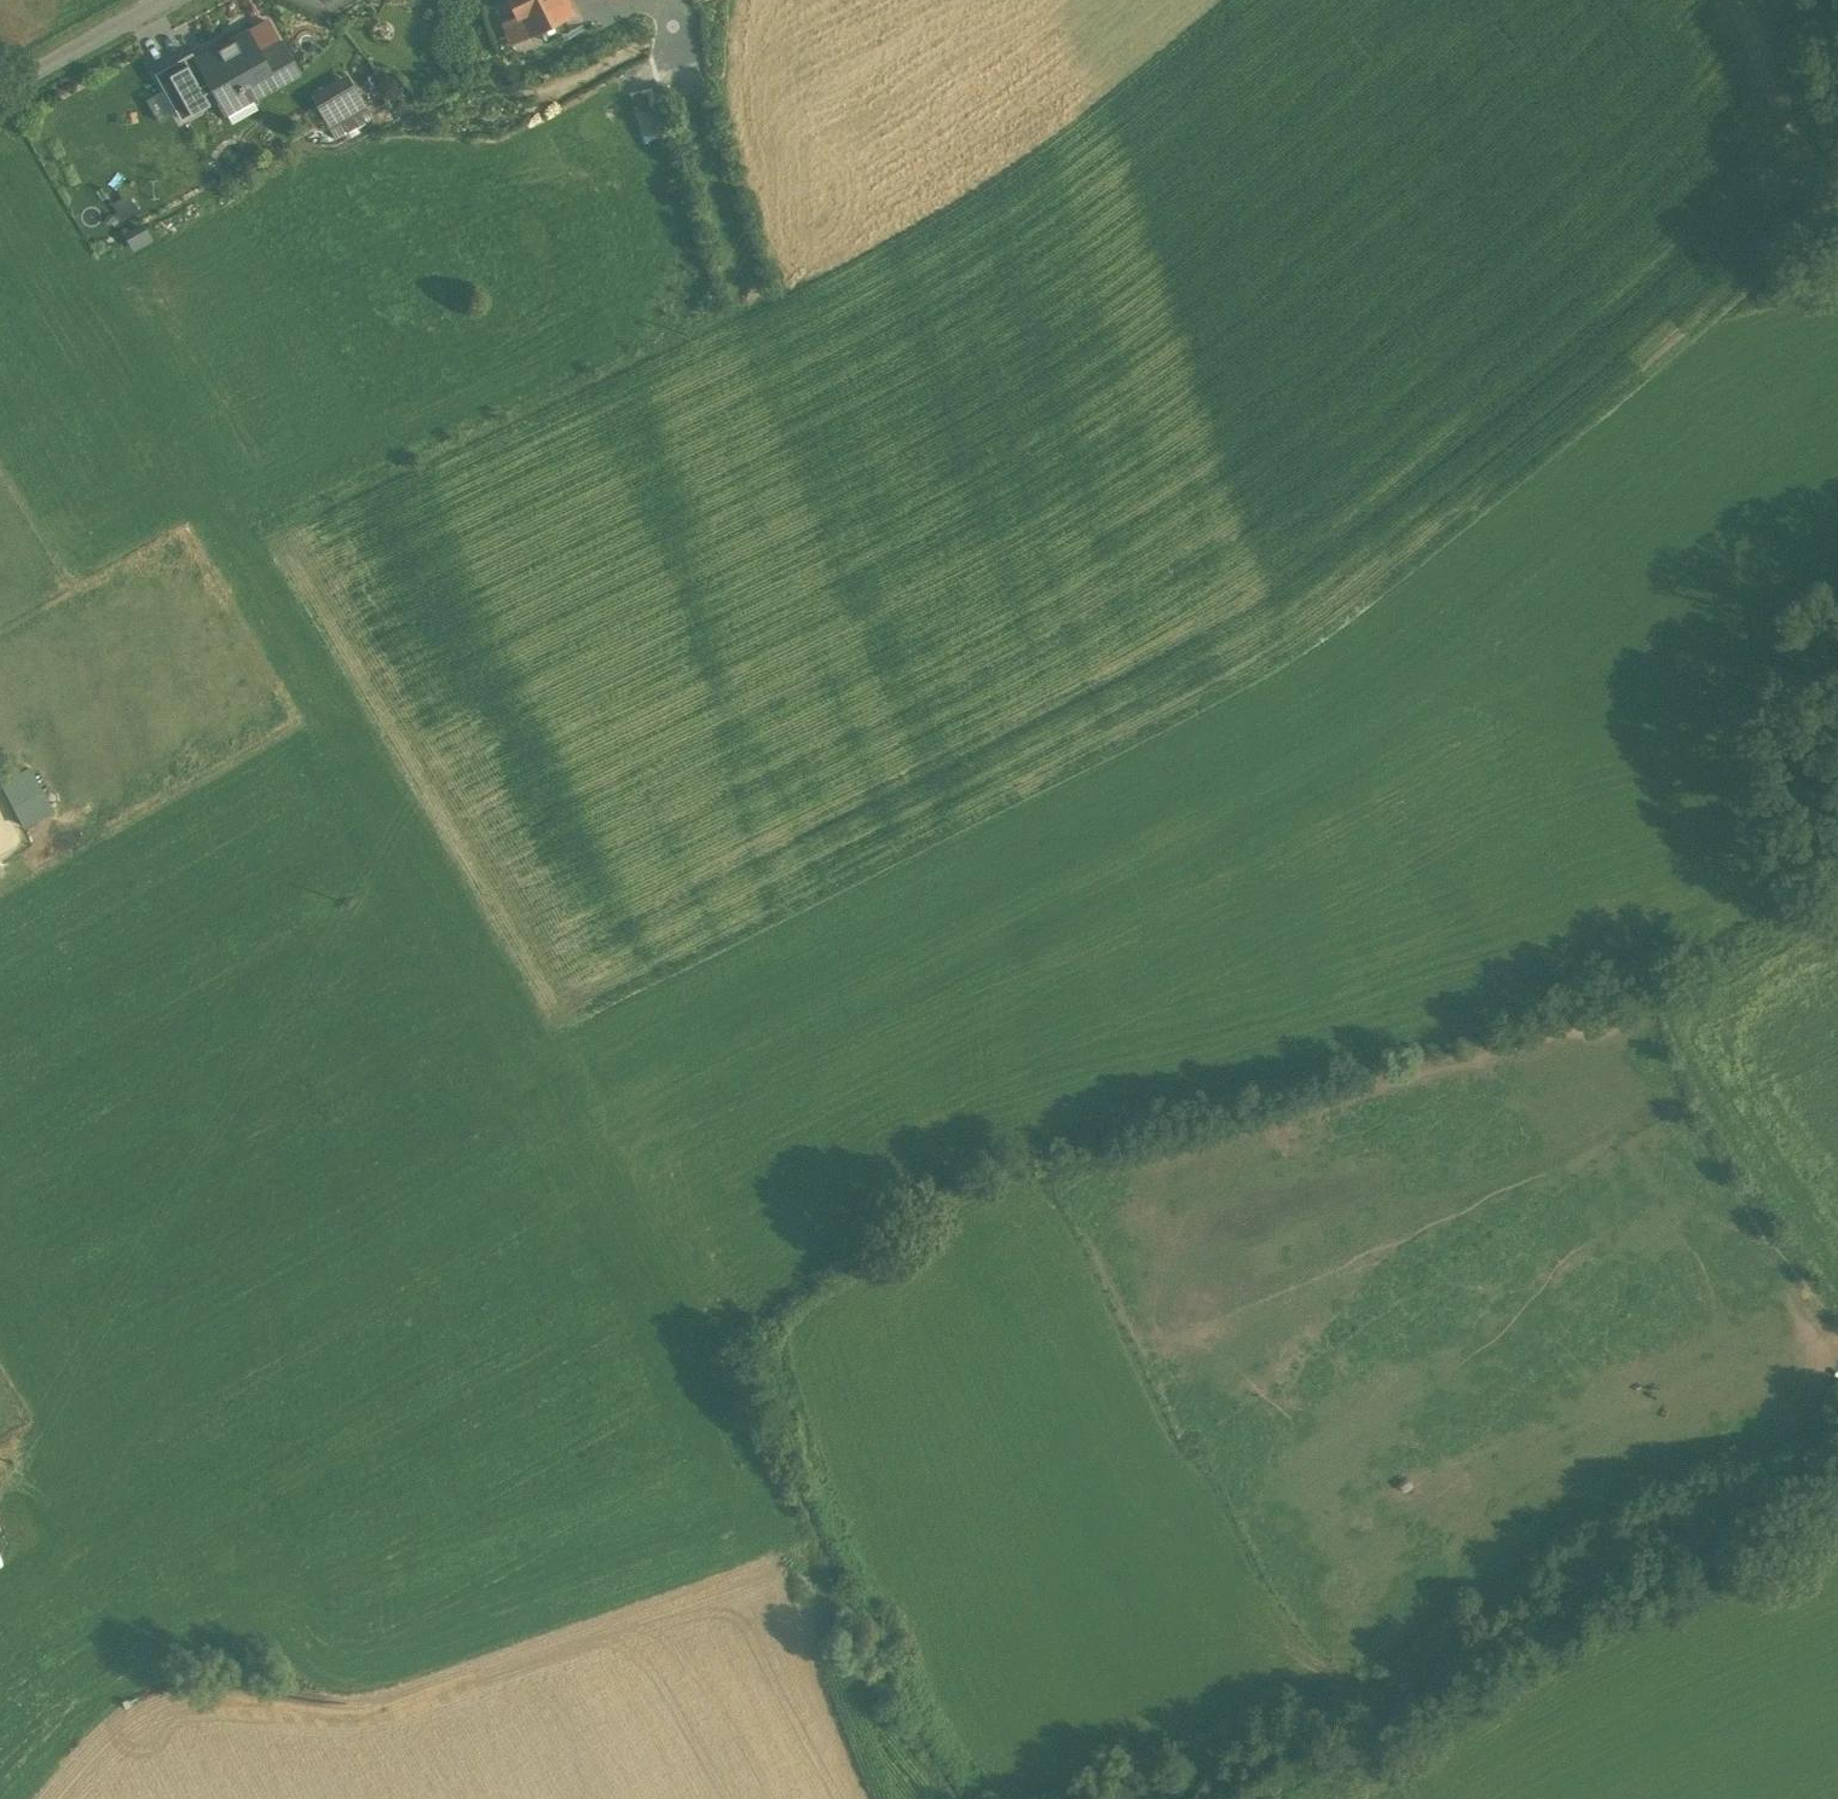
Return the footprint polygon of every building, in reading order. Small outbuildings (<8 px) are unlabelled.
[(566,0),(509,0),(526,33),(571,11),(566,0)] [(250,30),(197,59),(227,114),(298,75),(279,40),(261,50),(250,30)] [(317,86),(338,133),(379,115),(358,68),(317,86)]
